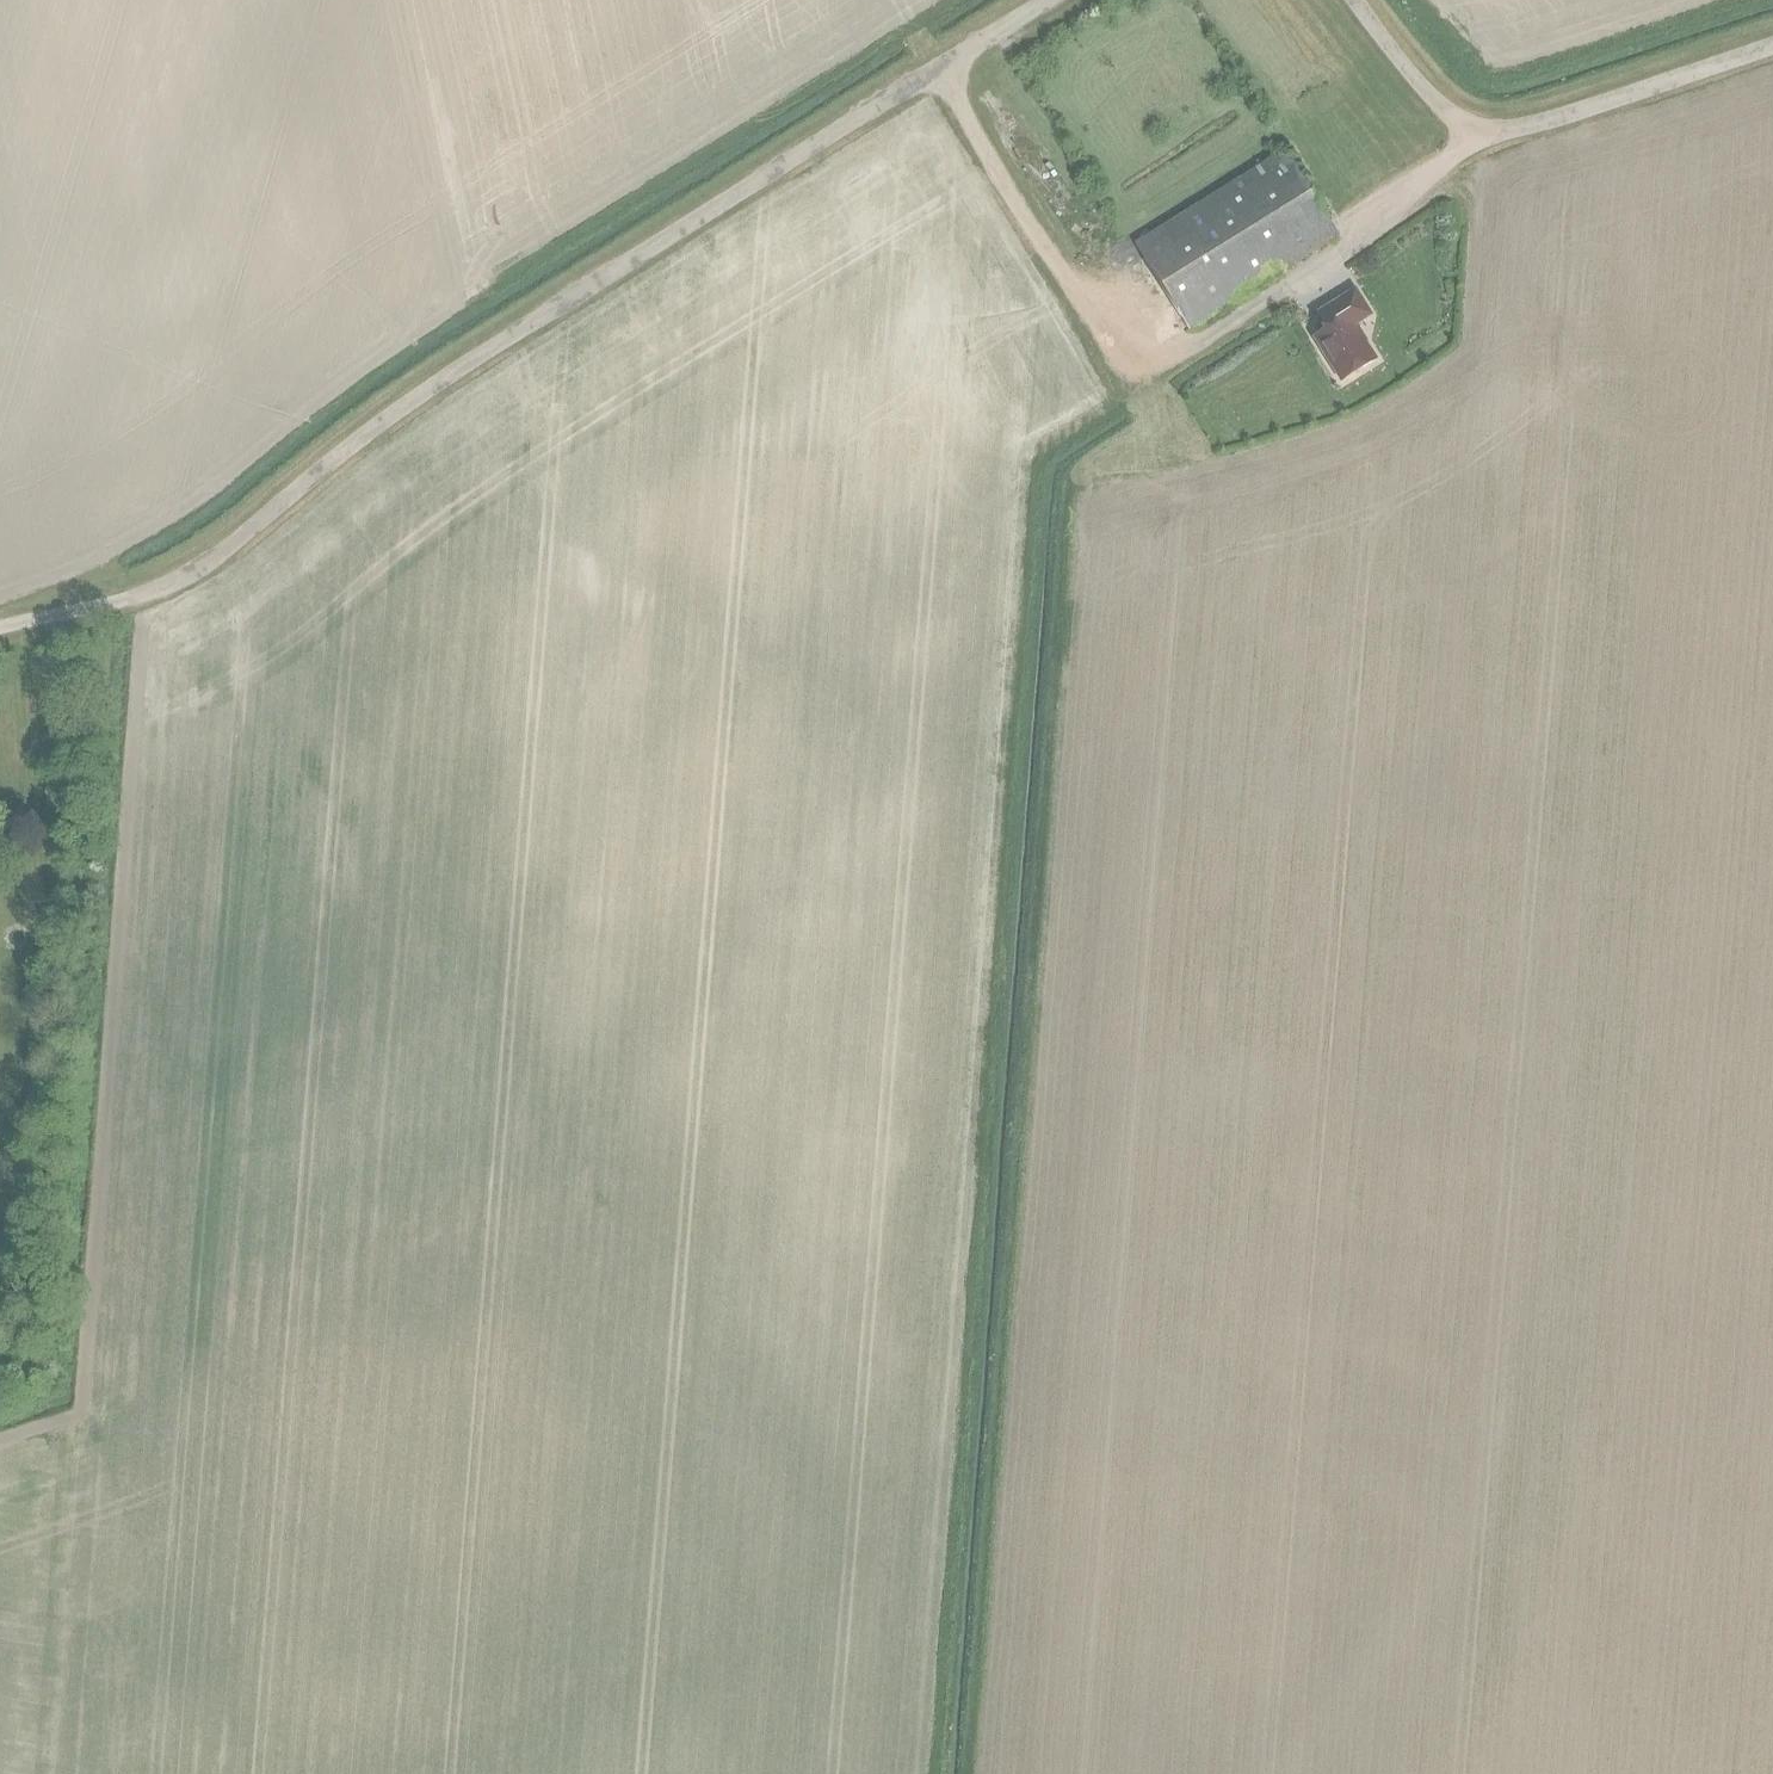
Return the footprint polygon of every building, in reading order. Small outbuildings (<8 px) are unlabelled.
[(1339,240),(1285,154),(1136,247),(1190,333),(1339,240)] [(1370,314),(1356,292),(1320,314),(1329,329),(1315,338),(1343,381),(1377,360),(1366,342),(1364,342),(1357,331),(1358,329),(1355,324),(1370,314)]
